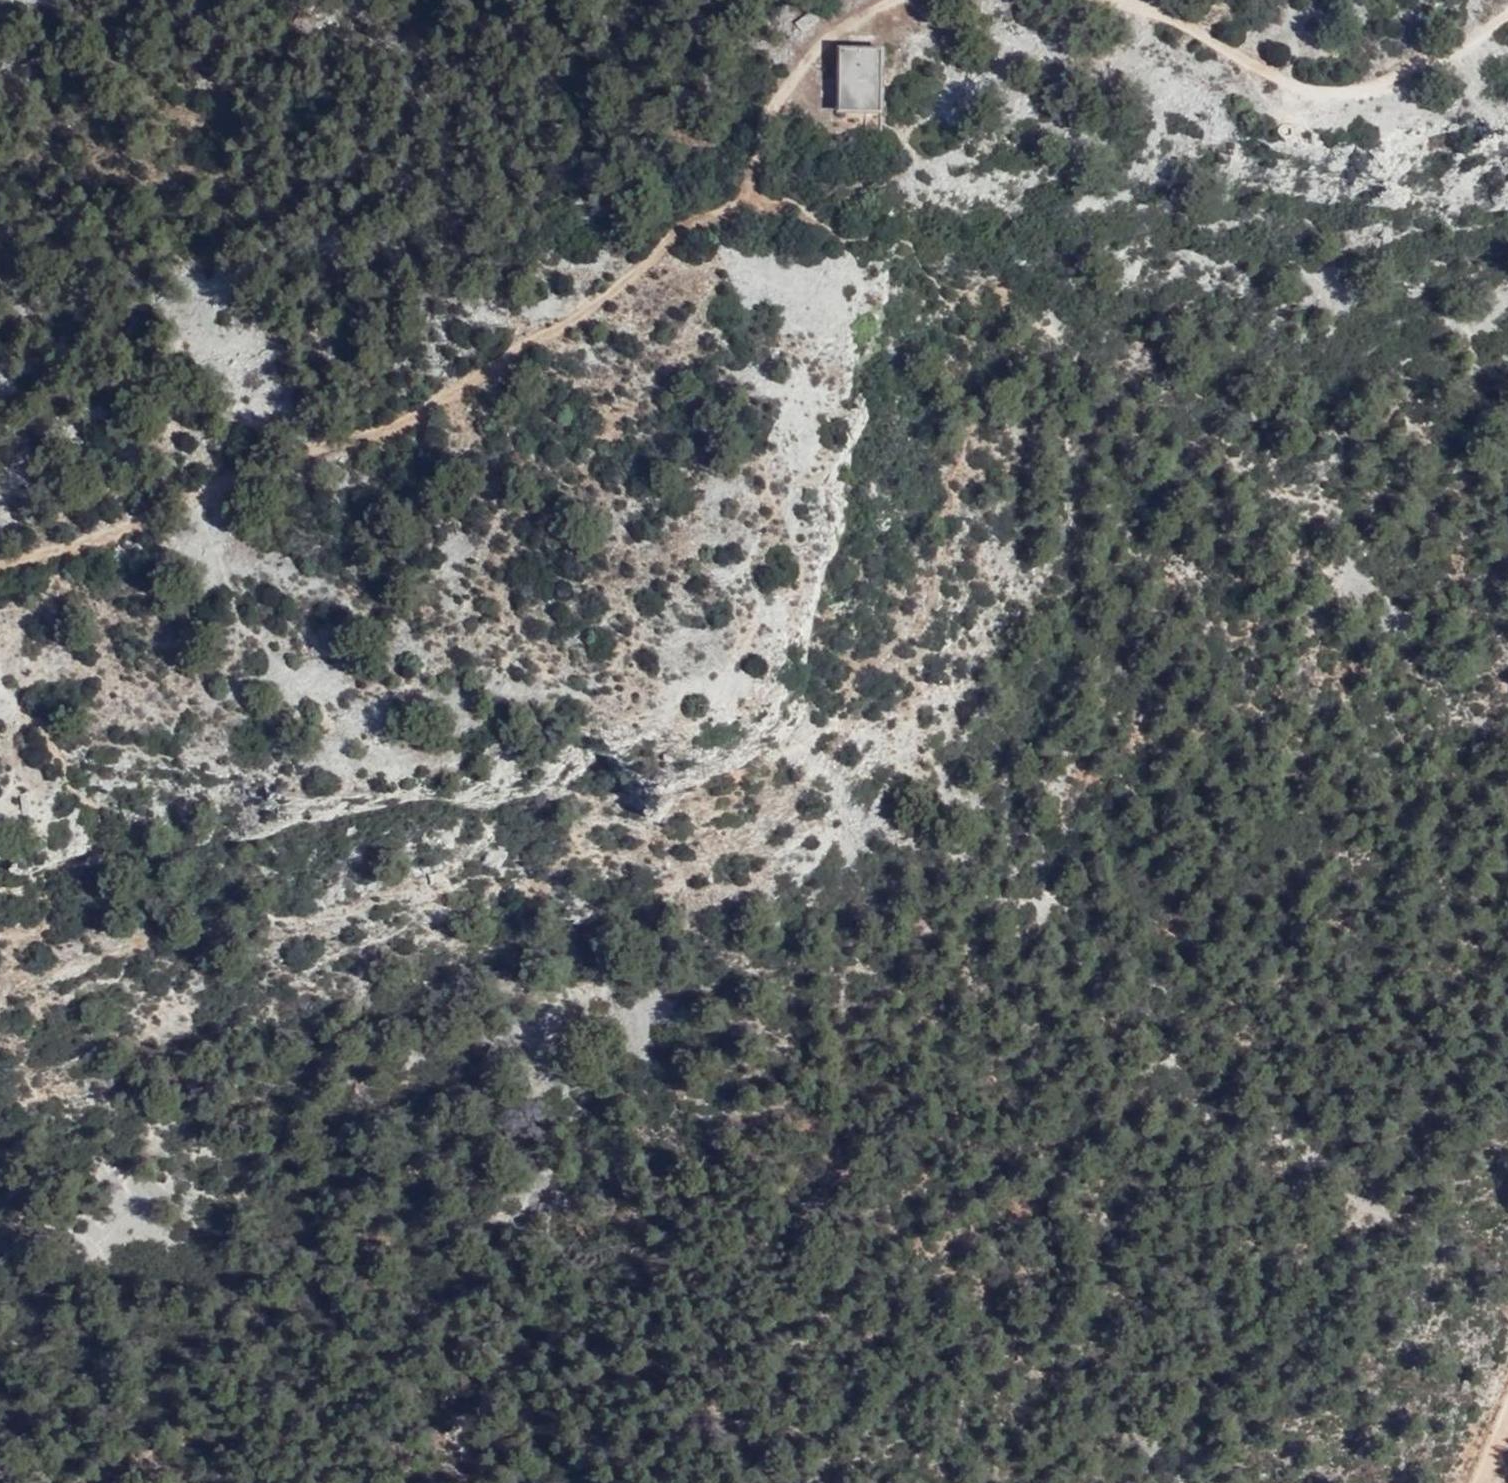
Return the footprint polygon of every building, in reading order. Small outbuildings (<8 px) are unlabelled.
[(880,45),(838,45),(838,108),(880,107),(880,45)]
